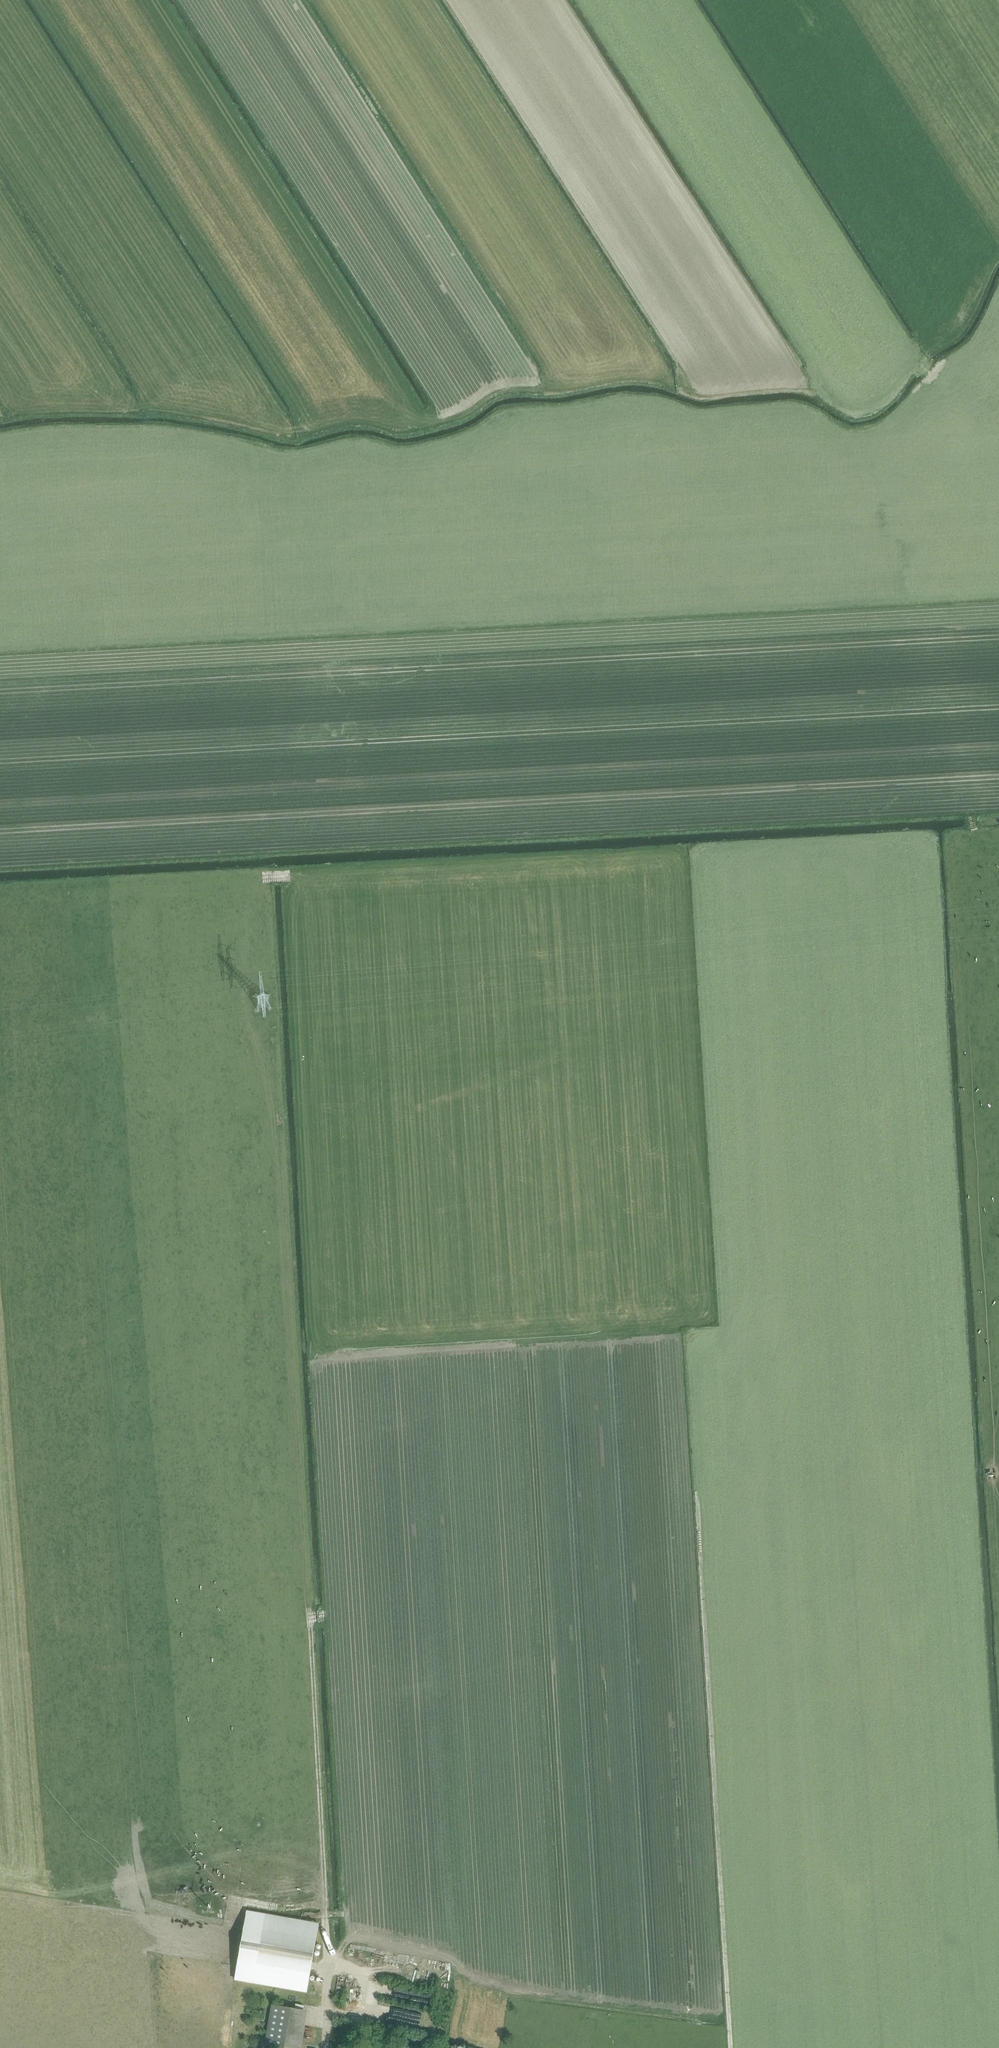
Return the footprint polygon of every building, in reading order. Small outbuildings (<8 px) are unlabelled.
[(247,1912),(235,1979),(308,1992),(319,1925),(247,1912)] [(272,2004),(265,2044),(289,2047),(302,2047),(308,2011),(272,2004)]
